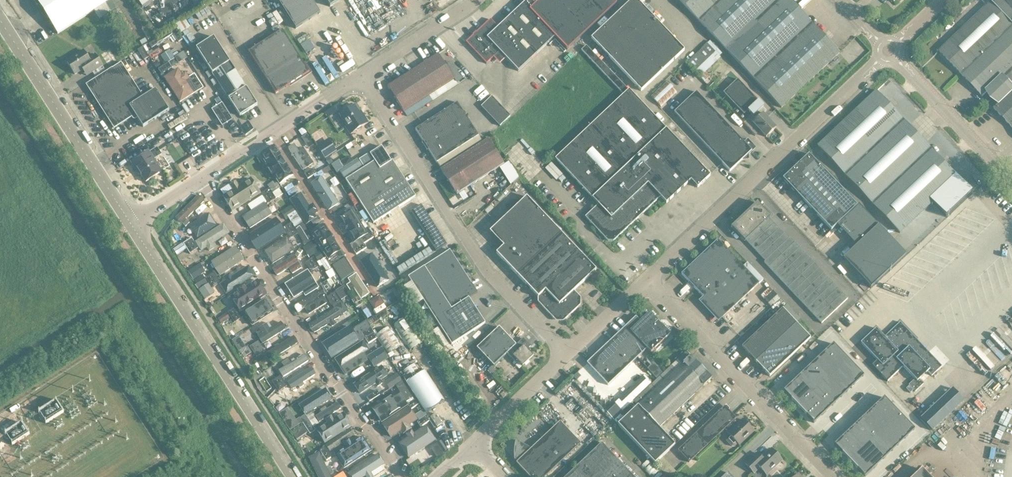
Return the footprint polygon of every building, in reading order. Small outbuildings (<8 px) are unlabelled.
[(58,33),(109,0),(34,0),(37,4),(38,3),(58,33)] [(295,28),(320,13),(311,0),(277,0),(295,28)] [(586,45),(579,38),(617,2),(614,0),(539,0),(536,3),(534,0),(526,0),(498,27),(490,19),(466,42),(486,63),(499,51),(518,70),(555,36),(567,49),(574,42),(581,50),(586,45)] [(634,95),(640,89),(641,91),(684,50),(637,0),(631,0),(591,38),(635,85),(630,90),(634,95)] [(726,49),(781,108),(839,52),(790,0),(680,0),(714,36),(726,49)] [(939,51),(961,74),(982,96),(1011,127),(1011,0),(992,0),(939,51)] [(309,72),(282,30),(248,51),(275,93),(309,72)] [(257,104),(230,62),(214,36),(196,48),(240,116),(257,104)] [(722,53),(710,40),(687,62),(696,70),(700,74),(699,76),(704,81),(710,76),(705,71),(720,57),(719,56),(722,53)] [(157,45),(147,51),(151,57),(161,51),(157,45)] [(634,95),(630,90),(629,89),(628,89),(586,45),(581,50),(623,94),(555,158),(598,204),(585,216),(607,241),(613,241),(660,196),(666,203),(690,180),(697,187),(710,175),(634,95)] [(91,72),(102,65),(95,54),(88,58),(83,50),(66,61),(74,74),(87,66),(91,72)] [(413,69),(429,95),(454,79),(438,53),(413,69)] [(86,84),(114,128),(123,123),(132,117),(133,119),(135,119),(136,119),(137,118),(142,125),(143,127),(169,110),(155,88),(143,96),(121,62),(86,84)] [(195,93),(187,81),(190,79),(186,72),(182,74),(178,68),(163,77),(180,103),(195,93)] [(429,95),(413,69),(387,86),(403,111),(429,95)] [(756,120),(753,116),(747,110),(758,100),(737,79),(723,92),(737,107),(732,111),(742,122),(748,128),(756,120)] [(676,90),(666,81),(651,96),(660,106),(676,90)] [(848,93),(853,98),(863,88),(858,83),(848,93)] [(945,216),(971,192),(876,90),(817,145),(900,233),(932,202),(945,216)] [(747,138),(744,142),(696,91),(674,112),(730,171),(755,146),(747,138)] [(213,105),(222,119),(229,114),(224,105),(220,108),(217,102),(213,105)] [(415,129),(437,162),(479,135),(457,102),(415,129)] [(368,122),(362,113),(361,114),(355,104),(339,114),(346,125),(345,126),(350,134),(368,122)] [(763,114),(756,120),(748,128),(753,133),(758,128),(766,136),(776,127),(763,114)] [(306,131),(299,135),(307,147),(313,142),(306,131)] [(323,135),(315,142),(320,146),(328,139),(323,135)] [(179,137),(174,140),(177,145),(182,142),(179,137)] [(441,169),(457,194),(504,163),(488,138),(441,169)] [(324,155),(335,147),(330,140),(319,147),(324,155)] [(294,176),(274,145),(259,155),(279,186),(294,176)] [(294,145),(288,149),(303,171),(313,164),(303,148),(298,151),(294,145)] [(157,146),(149,152),(148,151),(131,162),(137,171),(138,170),(145,182),(162,171),(154,159),(162,154),(157,146)] [(392,160),(391,160),(381,146),(370,153),(374,161),(345,179),(373,223),(415,196),(392,160)] [(831,230),(857,205),(809,153),(782,178),(831,230)] [(337,165),(340,170),(339,170),(344,177),(362,166),(357,158),(353,161),(349,155),(340,162),(337,165)] [(544,168),(556,180),(562,175),(551,162),(544,168)] [(317,173),(313,167),(305,173),(308,178),(317,173)] [(258,185),(263,183),(260,175),(254,178),(258,185)] [(329,211),(339,205),(321,178),(311,185),(329,211)] [(223,195),(233,212),(260,196),(250,179),(238,186),(237,183),(230,187),(232,190),(223,195)] [(297,189),(295,186),(293,182),(285,187),(287,191),(290,194),(297,189)] [(264,198),(272,193),(269,188),(260,193),(264,198)] [(350,189),(345,192),(353,204),(358,201),(350,189)] [(276,198),(272,193),(264,198),(267,203),(276,198)] [(315,215),(318,213),(312,204),(309,206),(301,193),(290,200),(307,226),(317,219),(315,215)] [(199,194),(175,217),(181,223),(204,200),(199,194)] [(596,269),(561,233),(527,196),(497,224),(511,239),(496,252),(538,296),(537,301),(553,318),(566,318),(580,304),(580,297),(574,290),(596,269)] [(757,202),(748,210),(762,225),(769,218),(771,217),(758,203),(757,202)] [(271,215),(264,204),(241,219),(248,230),(271,215)] [(291,206),(291,205),(281,211),(286,219),(288,218),(291,222),(282,227),(286,233),(302,222),(291,205),(291,206)] [(367,236),(350,209),(335,218),(352,246),(367,236)] [(762,225),(748,210),(740,218),(753,233),(758,229),(762,225)] [(208,215),(188,228),(196,241),(216,228),(208,215)] [(753,233),(740,218),(731,227),(732,228),(745,241),(746,240),(753,233)] [(762,225),(758,229),(763,234),(774,223),(769,218),(762,225)] [(853,232),(864,223),(861,219),(854,224),(851,220),(846,224),(853,232)] [(313,239),(302,222),(286,233),(289,238),(298,232),(305,244),(313,239)] [(779,228),(774,223),(763,234),(767,239),(779,228)] [(208,253),(215,248),(213,245),(229,235),(223,225),(195,243),(198,248),(201,253),(206,250),(208,253)] [(843,258),(871,288),(906,254),(878,225),(843,258)] [(284,234),(280,227),(268,235),(264,229),(250,237),(258,250),(284,234)] [(333,242),(324,228),(316,234),(325,247),(333,242)] [(784,233),(779,228),(767,239),(772,244),(784,233)] [(753,233),(746,240),(751,245),(763,234),(758,229),(753,233)] [(784,233),(772,244),(777,249),(789,238),(784,233)] [(763,234),(751,245),(756,250),(767,239),(763,234)] [(186,248),(195,243),(192,237),(183,243),(186,248)] [(271,266),(295,251),(287,237),(263,252),(271,266)] [(790,237),(789,238),(777,249),(782,254),(795,242),(790,237)] [(696,289),(732,255),(717,239),(681,273),(696,289)] [(767,239),(756,250),(760,255),(772,244),(767,239)] [(795,242),(782,254),(786,259),(799,247),(795,242)] [(195,243),(186,248),(190,253),(198,248),(195,243)] [(366,248),(364,243),(354,250),(356,254),(366,248)] [(777,249),(772,244),(760,255),(765,260),(777,249)] [(804,252),(799,247),(786,259),(791,264),(804,252)] [(218,276),(242,259),(234,248),(210,264),(218,276)] [(450,249),(424,266),(408,276),(451,344),(485,323),(469,297),(477,292),(450,249)] [(777,249),(765,260),(764,262),(769,267),(782,254),(777,249)] [(182,251),(177,254),(186,269),(191,266),(182,251)] [(313,256),(305,262),(308,267),(325,257),(321,251),(313,256)] [(804,252),(791,264),(796,270),(809,257),(804,252)] [(336,254),(327,260),(331,264),(339,259),(336,254)] [(786,259),(782,254),(769,267),(773,272),(786,259)] [(381,284),(388,279),(373,255),(365,259),(381,284)] [(743,266),(732,255),(696,289),(722,317),(763,279),(747,262),(743,266)] [(277,278),(288,271),(291,276),(302,269),(295,257),(273,271),(277,278)] [(325,257),(308,267),(311,272),(322,265),(326,272),(332,268),(325,257)] [(809,257),(796,270),(801,275),(814,262),(809,257)] [(791,264),(786,259),(773,272),(778,277),(791,264)] [(814,262),(801,275),(806,280),(819,267),(814,262)] [(796,270),(791,264),(778,277),(783,282),(796,270)] [(198,265),(187,271),(192,279),(203,272),(198,265)] [(819,267),(806,280),(810,285),(823,272),(819,267)] [(222,279),(225,283),(219,286),(224,296),(254,278),(248,268),(231,278),(229,275),(222,279)] [(364,295),(346,268),(339,273),(357,300),(364,295)] [(801,275),(796,270),(783,282),(788,287),(801,275)] [(208,283),(217,277),(214,272),(205,277),(208,283)] [(294,298),(315,284),(308,272),(286,285),(294,298)] [(823,272),(810,285),(815,290),(828,277),(823,272)] [(199,287),(207,282),(203,275),(194,280),(199,287)] [(806,280),(801,275),(788,287),(792,292),(806,280)] [(220,282),(217,277),(208,283),(212,288),(220,282)] [(833,282),(828,277),(815,290),(820,295),(833,282)] [(810,285),(806,280),(792,292),(797,297),(810,285)] [(327,303),(322,295),(332,288),(327,281),(313,290),(315,294),(295,307),(299,314),(304,311),(307,316),(327,303)] [(241,313),(267,297),(258,282),(245,290),(243,286),(236,290),(238,294),(232,298),(241,313)] [(833,282),(820,295),(825,300),(838,288),(833,282)] [(204,284),(198,289),(201,294),(207,300),(213,294),(205,285),(204,284)] [(335,290),(335,291),(327,296),(330,302),(347,291),(343,285),(335,290)] [(810,285),(797,297),(802,302),(815,290),(810,285)] [(842,293),(838,288),(825,300),(829,305),(832,303),(842,293)] [(815,290),(802,302),(807,307),(820,295),(815,290)] [(349,294),(347,291),(330,302),(333,307),(342,301),(341,300),(349,294)] [(842,293),(832,303),(837,308),(848,298),(842,293)] [(773,294),(766,304),(771,307),(777,297),(773,294)] [(374,311),(386,304),(381,295),(369,302),(374,311)] [(820,295),(807,307),(812,312),(825,300),(820,295)] [(825,300),(812,312),(816,317),(829,305),(825,300)] [(245,320),(249,326),(271,313),(267,305),(255,313),(253,310),(247,314),(249,318),(245,320)] [(829,305),(816,317),(821,323),(835,310),(829,305)] [(231,317),(239,311),(236,306),(227,312),(231,317)] [(369,317),(373,315),(368,307),(364,309),(369,317)] [(341,316),(336,308),(306,326),(311,334),(341,316)] [(756,361),(797,323),(782,308),(742,346),(756,361)] [(389,313),(386,309),(371,319),(374,323),(389,313)] [(608,384),(616,377),(628,365),(631,369),(640,361),(636,357),(641,353),(645,356),(650,352),(651,352),(670,334),(669,333),(670,332),(671,330),(664,322),(661,323),(661,324),(654,317),(655,316),(656,314),(653,311),(650,311),(650,312),(649,313),(647,310),(643,310),(640,313),(640,317),(642,319),(640,321),(636,317),(587,363),(608,384)] [(243,317),(239,311),(231,317),(234,322),(243,317)] [(226,313),(217,319),(216,319),(220,324),(229,318),(226,313)] [(420,343),(404,317),(393,324),(409,350),(420,343)] [(361,329),(367,324),(364,319),(357,323),(361,329)] [(874,366),(888,380),(903,366),(915,379),(908,384),(915,392),(924,383),(919,379),(927,371),(931,376),(942,366),(900,321),(884,336),(876,327),(860,342),(879,362),(874,366)] [(261,345),(285,330),(280,322),(270,328),(267,323),(258,329),(261,334),(257,337),(261,345)] [(810,337),(797,323),(756,361),(770,376),(810,337)] [(365,338),(374,333),(370,327),(362,333),(365,338)] [(387,353),(400,346),(388,327),(376,334),(387,353)] [(507,353),(515,345),(499,327),(476,348),(493,366),(507,353)] [(377,338),(374,333),(365,338),(369,343),(377,338)] [(333,358),(353,345),(347,336),(344,339),(341,334),(335,339),(337,343),(327,349),(333,358)] [(268,364),(298,344),(292,336),(263,356),(268,364)] [(523,338),(515,345),(507,353),(516,364),(518,362),(522,366),(533,356),(527,349),(531,346),(523,338)] [(253,351),(261,346),(258,341),(249,346),(253,351)] [(335,359),(341,369),(356,360),(358,362),(365,358),(363,355),(370,351),(364,342),(335,359)] [(838,369),(848,359),(833,343),(823,353),(838,369)] [(251,352),(248,346),(239,351),(243,357),(251,352)] [(261,346),(253,351),(256,357),(265,351),(261,346)] [(383,365),(389,361),(387,358),(388,357),(384,351),(383,352),(381,349),(375,353),(374,353),(371,355),(373,358),(370,360),(374,366),(381,362),(383,365)] [(831,376),(838,369),(823,353),(816,360),(831,376)] [(278,372),(283,379),(309,362),(305,355),(278,372)] [(252,362),(257,368),(265,363),(261,356),(252,362)] [(658,427),(711,378),(691,356),(618,424),(654,463),(674,444),(658,427)] [(864,375),(848,359),(838,369),(853,385),(864,375)] [(823,383),(831,376),(816,360),(808,367),(823,383)] [(483,365),(474,374),(483,383),(492,374),(483,365)] [(815,391),(823,383),(808,367),(800,375),(815,391)] [(292,392),(317,377),(311,368),(286,383),(292,392)] [(427,413),(445,401),(423,368),(405,380),(427,413)] [(846,392),(853,385),(838,369),(831,376),(846,392)] [(354,389),(359,397),(375,386),(377,389),(385,384),(382,381),(387,377),(382,370),(354,389)] [(268,376),(264,371),(255,376),(259,382),(268,376)] [(389,389),(402,380),(397,373),(384,381),(389,389)] [(275,386),(284,380),(280,375),(272,381),(275,386)] [(798,406),(815,391),(800,375),(783,390),(798,406)] [(846,392),(831,376),(823,383),(839,399),(846,392)] [(284,380),(275,386),(278,391),(287,386),(284,380)] [(397,384),(409,402),(414,398),(402,381),(397,384)] [(839,399),(823,383),(815,391),(830,407),(839,399)] [(311,407),(329,394),(324,386),(293,407),(298,414),(303,410),(307,416),(314,411),(311,407)] [(964,400),(953,388),(921,418),(932,430),(964,400)] [(377,390),(367,397),(369,401),(380,394),(377,390)] [(814,423),(830,407),(815,391),(798,406),(814,423)] [(45,423),(64,414),(55,395),(36,404),(45,423)] [(407,406),(400,396),(395,399),(393,395),(382,402),(385,406),(373,414),(380,424),(407,406)] [(873,407),(889,423),(899,413),(884,397),(873,407)] [(408,404),(411,409),(419,404),(416,399),(408,404)] [(615,403),(613,402),(605,410),(614,420),(623,411),(622,410),(624,408),(617,401),(615,403)] [(331,416),(341,410),(336,403),(314,417),(319,424),(324,421),(331,416)] [(724,406),(695,434),(678,450),(689,462),(706,446),(724,429),(735,419),(736,418),(724,406)] [(881,430),(889,423),(873,407),(866,414),(881,430)] [(390,439),(400,433),(402,437),(410,431),(407,428),(416,422),(408,409),(381,427),(390,439)] [(889,423),(904,439),(914,429),(899,413),(889,423)] [(968,413),(959,422),(963,427),(973,418),(968,413)] [(303,423),(309,420),(305,414),(300,418),(303,423)] [(315,432),(324,446),(353,428),(344,414),(334,420),(331,416),(324,421),(327,425),(315,432)] [(859,421),(874,437),(881,430),(866,414),(859,421)] [(417,422),(421,427),(429,421),(426,416),(417,422)] [(11,445),(30,438),(22,417),(3,425),(11,445)] [(952,417),(947,421),(954,430),(959,426),(952,417)] [(735,419),(724,429),(728,433),(739,445),(753,431),(742,419),(738,423),(735,419)] [(309,420),(303,423),(306,428),(312,425),(309,420)] [(531,448),(515,439),(514,446),(514,453),(514,459),(518,461),(516,462),(530,476),(544,476),(580,443),(560,421),(531,448)] [(850,429),(865,445),(874,437),(859,421),(850,429)] [(904,439),(889,423),(881,430),(897,446),(904,439)] [(306,432),(301,425),(300,424),(290,431),(296,439),(306,432)] [(312,425),(306,428),(310,434),(315,430),(312,425)] [(407,460),(434,443),(425,428),(413,435),(411,432),(404,436),(406,440),(398,445),(407,460)] [(849,460),(865,445),(850,429),(834,444),(849,460)] [(897,446),(881,430),(874,437),(889,453),(897,446)] [(1003,443),(1011,445),(1011,438),(1004,436),(1003,443)] [(865,445),(881,461),(889,453),(874,437),(865,445)] [(342,469),(370,452),(363,440),(335,457),(342,469)] [(602,443),(565,476),(634,476),(602,443)] [(865,476),(881,461),(865,445),(849,460),(865,476)] [(331,457),(324,447),(320,450),(327,460),(331,457)] [(1005,467),(1007,448),(996,447),(993,474),(1005,475),(1006,467),(1005,467)] [(762,458),(757,452),(745,463),(754,473),(760,467),(766,474),(781,460),(771,449),(762,458)] [(384,466),(378,456),(347,475),(348,476),(372,476),(370,475),(384,466)] [(418,460),(421,466),(428,461),(424,456),(418,460)] [(663,474),(649,459),(641,466),(652,476),(659,476),(663,474)] [(458,476),(479,476),(471,467),(458,476)] [(922,469),(913,476),(930,476),(922,469)]
